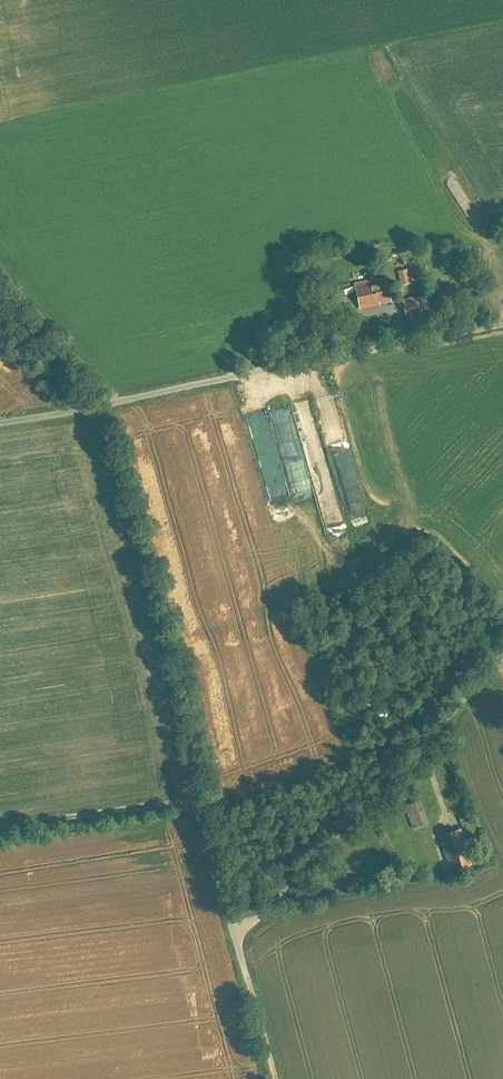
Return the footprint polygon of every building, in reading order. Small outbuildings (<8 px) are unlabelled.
[(355,282),(360,306),(396,299),(391,275),(355,282)] [(423,801),(406,806),(414,831),(430,825),(423,801)] [(468,832),(442,839),(450,869),(476,862),(468,832)]
